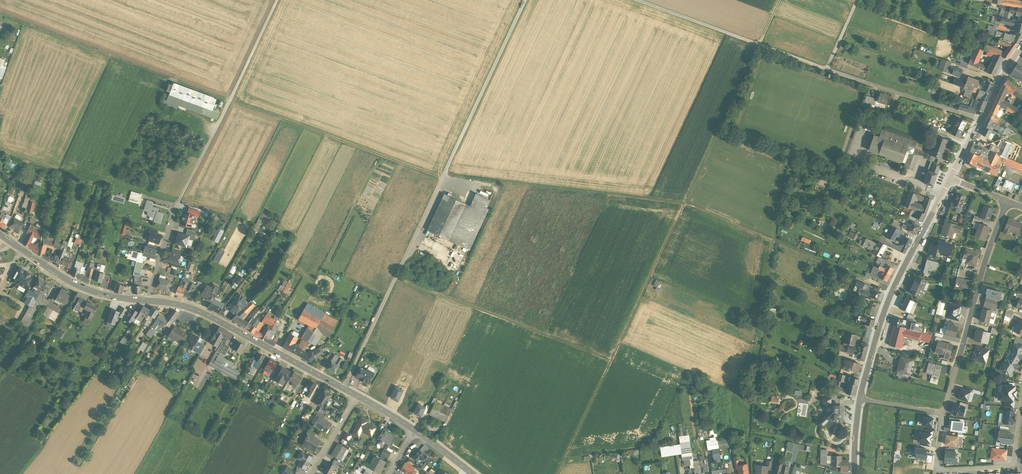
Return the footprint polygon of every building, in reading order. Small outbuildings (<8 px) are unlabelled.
[(1004,0),(1003,0),(1002,5),(1021,8),(1021,3),(1004,0)] [(1010,7),(1003,6),(1000,17),(1001,18),(1007,19),(1007,17),(1009,13),(1010,7)] [(1020,9),(1010,7),(1009,13),(1016,15),(1019,15),(1020,9)] [(1007,19),(1001,18),(1000,22),(1001,22),(1005,23),(1005,24),(1015,26),(1017,22),(1007,19)] [(1006,31),(1008,29),(1000,25),(995,24),(992,32),(996,33),(995,36),(999,38),(999,37),(1001,37),(1003,33),(997,31),(998,29),(1002,31),(1003,30),(1006,31)] [(1009,36),(1007,41),(1018,44),(1021,36),(1021,33),(1019,33),(1016,38),(1009,36)] [(1001,39),(999,38),(997,42),(1009,47),(1005,53),(1009,56),(1018,44),(1007,41),(1001,39)] [(996,48),(986,45),(984,50),(994,54),(995,54),(1002,57),(1005,53),(996,48)] [(974,51),(971,60),(978,63),(982,54),(983,50),(976,47),(974,51)] [(984,50),(983,50),(982,54),(993,57),(992,61),(1000,65),(1003,58),(1002,57),(995,54),(984,50)] [(950,62),(942,60),(939,69),(947,72),(949,66),(950,62)] [(1000,65),(992,61),(988,68),(987,72),(995,76),(1000,65)] [(1010,74),(1021,82),(1021,66),(1018,63),(1010,74)] [(988,68),(979,64),(977,68),(987,72),(988,68)] [(962,70),(954,67),(951,74),(959,77),(962,70)] [(980,82),(968,77),(966,84),(974,87),(977,88),(979,84),(980,82)] [(964,82),(955,78),(953,84),(964,88),(966,84),(964,83),(964,82)] [(1017,87),(1007,79),(1002,86),(994,103),(999,106),(999,105),(1009,112),(1012,113),(1016,116),(1020,111),(1002,100),(1007,89),(1013,94),(1014,92),(1017,87)] [(993,85),(982,80),(980,84),(979,84),(977,88),(979,89),(980,89),(990,93),(993,85)] [(216,100),(173,84),(169,93),(212,110),(216,100)] [(974,87),(966,84),(964,88),(963,89),(966,90),(964,96),(970,98),(973,91),(974,87)] [(1017,87),(1014,92),(1021,99),(1021,91),(1017,87)] [(990,93),(980,89),(978,93),(983,95),(982,96),(983,96),(982,100),(987,101),(990,93)] [(212,110),(169,93),(167,100),(217,119),(219,112),(212,110)] [(888,96),(880,93),(879,97),(878,96),(877,98),(878,99),(878,101),(880,102),(879,105),(879,106),(884,107),(888,96)] [(877,98),(867,95),(864,102),(874,105),(877,98)] [(962,98),(953,95),(951,101),(949,106),(958,109),(960,105),(962,99),(962,98)] [(987,101),(982,100),(981,102),(977,100),(976,103),(973,109),(972,113),(975,114),(976,110),(983,111),(987,101)] [(999,106),(994,103),(988,117),(993,120),(995,114),(999,106)] [(973,109),(960,105),(958,109),(972,113),(973,109)] [(1006,121),(998,116),(993,122),(1002,127),(1006,121)] [(993,120),(988,117),(983,126),(985,127),(988,129),(990,126),(992,121),(993,120)] [(966,123),(962,120),(962,119),(959,118),(958,120),(957,120),(954,126),(962,130),(966,123)] [(993,122),(992,121),(990,126),(999,130),(997,133),(1002,135),(1005,129),(1002,127),(993,122)] [(928,130),(937,133),(939,128),(930,125),(928,130)] [(962,130),(954,126),(952,129),(950,133),(959,137),(962,130)] [(988,129),(985,127),(982,135),(988,138),(991,132),(994,134),(995,132),(988,129)] [(1005,129),(1002,135),(1006,137),(1011,129),(1006,127),(1005,129)] [(879,137),(874,135),(869,150),(878,153),(887,131),(882,129),(879,137)] [(917,142),(887,131),(878,153),(905,163),(909,152),(913,154),(913,153),(915,149),(917,142)] [(947,139),(937,136),(930,154),(941,158),(942,155),(943,152),(945,145),(945,146),(946,143),(946,142),(947,139)] [(1004,156),(1005,157),(1011,144),(1002,140),(999,147),(994,144),(991,150),(996,152),(996,153),(1004,156)] [(992,151),(974,143),(971,148),(990,156),(992,151)] [(979,156),(970,151),(965,161),(970,163),(977,167),(996,175),(1000,166),(988,160),(979,156)] [(993,152),(992,151),(990,156),(988,160),(1000,166),(1002,161),(1004,156),(996,153),(993,152)] [(913,154),(909,152),(905,163),(904,166),(913,170),(918,156),(913,154)] [(941,158),(930,154),(929,158),(935,160),(931,171),(937,173),(940,165),(939,164),(941,158)] [(1020,164),(1016,162),(1005,157),(1004,156),(1002,161),(1005,164),(1021,171),(1021,164),(1020,164)] [(931,171),(928,170),(924,183),(933,186),(935,181),(936,179),(935,178),(937,173),(931,171)] [(1016,184),(1002,177),(998,185),(1004,188),(1011,191),(1013,187),(1014,188),(1016,184)] [(1016,184),(1014,188),(1019,190),(1018,193),(1021,195),(1021,194),(1021,187),(1016,184)] [(917,194),(910,191),(904,206),(905,206),(910,208),(911,209),(914,203),(915,198),(917,194)] [(142,195),(131,192),(129,199),(127,199),(127,201),(139,204),(142,195)] [(927,198),(917,194),(915,198),(925,202),(927,198)] [(962,195),(957,194),(953,203),(951,203),(949,208),(957,212),(959,207),(960,208),(964,198),(961,197),(962,195)] [(455,199),(447,195),(446,198),(445,200),(443,204),(451,208),(455,199)] [(489,201),(475,195),(472,201),(477,203),(486,207),(489,201)] [(924,206),(914,203),(911,209),(913,209),(914,210),(918,211),(926,214),(931,199),(927,198),(925,202),(924,206)] [(462,202),(455,199),(451,208),(443,204),(431,232),(449,240),(465,206),(461,204),(462,202)] [(152,202),(147,200),(144,210),(148,211),(148,213),(148,214),(149,215),(150,216),(155,217),(154,221),(160,223),(163,213),(157,212),(158,209),(152,207),(151,205),(152,202)] [(477,203),(472,201),(470,206),(468,211),(473,213),(477,203)] [(470,206),(466,204),(465,206),(449,240),(464,247),(467,249),(486,207),(477,203),(473,213),(468,211),(470,206)] [(911,209),(910,208),(905,206),(903,211),(910,215),(913,209),(911,209)] [(984,206),(980,217),(989,221),(994,209),(984,206)] [(199,212),(189,209),(187,213),(194,215),(198,217),(199,212)] [(926,214),(918,211),(915,217),(922,221),(926,214)] [(187,213),(184,212),(183,216),(182,216),(181,220),(182,220),(181,224),(190,227),(191,223),(193,223),(194,220),(193,219),(194,215),(187,213)] [(14,218),(9,226),(19,232),(24,224),(20,221),(14,218)] [(1015,222),(1009,219),(1003,232),(1009,234),(1011,230),(1016,232),(1018,233),(1019,231),(1021,223),(1016,221),(1015,222)] [(892,225),(893,226),(900,230),(901,227),(903,224),(894,220),(892,225)] [(957,225),(945,221),(944,226),(942,235),(946,236),(948,237),(951,238),(953,230),(960,232),(961,227),(957,225)] [(920,226),(913,222),(909,229),(908,230),(915,234),(920,226)] [(989,227),(979,223),(979,224),(980,224),(976,237),(974,236),(974,237),(985,240),(989,227)] [(36,227),(30,225),(27,233),(29,234),(33,236),(34,234),(38,236),(41,229),(40,229),(36,227)] [(899,230),(893,226),(890,230),(887,236),(887,238),(893,241),(896,237),(899,230)] [(212,240),(219,243),(224,231),(218,228),(212,240)] [(196,232),(187,229),(186,235),(189,236),(188,239),(193,241),(196,232)] [(856,234),(851,231),(848,237),(853,239),(856,234)] [(157,234),(151,232),(150,232),(148,240),(158,243),(161,235),(157,234)] [(186,235),(177,232),(174,244),(176,244),(175,247),(180,249),(180,246),(186,247),(188,239),(189,236),(186,235)] [(33,236),(29,234),(23,244),(29,248),(32,244),(30,243),(33,236)] [(41,242),(40,246),(46,246),(46,244),(53,246),(55,240),(42,236),(41,242)] [(898,238),(896,237),(893,241),(901,245),(902,243),(903,241),(898,238)] [(912,240),(905,237),(903,241),(902,243),(909,247),(912,240)] [(887,245),(879,241),(877,244),(866,238),(862,245),(870,249),(872,250),(875,246),(884,250),(887,245)] [(949,244),(939,241),(937,246),(941,247),(940,253),(946,255),(947,252),(949,252),(950,248),(948,247),(949,244)] [(937,246),(931,244),(928,253),(939,256),(940,253),(941,247),(937,246)] [(37,254),(42,257),(46,246),(40,246),(37,254)] [(146,247),(145,246),(142,255),(147,257),(154,259),(155,255),(156,250),(155,249),(146,247)] [(884,250),(875,246),(872,250),(870,249),(869,252),(879,256),(880,257),(881,257),(884,250)] [(104,249),(98,248),(96,258),(102,259),(104,249)] [(212,261),(219,264),(225,251),(219,248),(212,261)] [(975,252),(965,249),(964,254),(968,256),(965,263),(975,266),(979,254),(975,252)] [(60,251),(58,258),(56,257),(54,261),(61,264),(64,256),(65,253),(60,251)] [(143,253),(138,252),(136,261),(135,267),(141,268),(141,269),(142,263),(144,263),(144,261),(143,260),(144,256),(142,256),(142,255),(143,253)] [(171,253),(169,252),(166,260),(176,263),(178,263),(178,260),(178,259),(177,259),(178,255),(171,253)] [(66,257),(64,256),(61,264),(66,266),(69,258),(66,257)] [(69,258),(66,266),(70,268),(74,260),(69,258)] [(938,262),(927,259),(926,264),(927,264),(926,267),(926,266),(924,273),(935,276),(938,262)] [(83,263),(76,261),(74,267),(80,270),(83,263)] [(894,269),(886,265),(884,268),(883,271),(890,275),(894,269)] [(972,269),(965,267),(964,269),(963,273),(964,273),(971,275),(972,269)] [(26,273),(23,271),(22,269),(21,268),(19,268),(18,270),(18,272),(19,272),(13,281),(20,285),(21,283),(26,287),(33,276),(27,272),(26,273)] [(964,269),(959,268),(956,281),(957,281),(956,285),(960,286),(959,288),(963,289),(963,291),(966,291),(967,291),(967,290),(968,290),(968,287),(970,287),(972,281),(962,278),(964,273),(963,273),(964,269)] [(883,271),(881,273),(879,277),(887,281),(890,275),(883,271)] [(99,273),(95,272),(95,274),(93,280),(102,282),(104,274),(99,273)] [(86,277),(79,274),(77,278),(88,283),(89,279),(86,277)] [(233,281),(238,286),(244,279),(239,275),(233,281)] [(926,281),(917,277),(915,280),(913,281),(912,284),(922,289),(926,281)] [(45,282),(38,278),(34,286),(38,288),(41,290),(45,282)] [(165,280),(159,278),(156,288),(167,291),(170,281),(165,280)] [(189,280),(185,278),(180,287),(178,287),(175,294),(182,296),(184,291),(188,283),(189,280)] [(867,285),(857,281),(855,285),(853,290),(861,294),(863,289),(865,290),(867,285)] [(53,286),(45,282),(41,290),(44,292),(48,294),(53,286)] [(140,282),(134,282),(134,283),(132,283),(132,287),(133,287),(133,288),(133,293),(141,293),(141,286),(140,286),(140,282)] [(288,282),(283,291),(286,293),(291,284),(288,282)] [(123,285),(116,284),(114,291),(122,293),(122,292),(123,285)] [(922,289),(912,284),(910,288),(911,290),(910,292),(919,297),(922,289)] [(211,288),(206,285),(201,295),(208,298),(207,300),(212,302),(220,288),(214,285),(211,288)] [(194,289),(190,287),(188,292),(184,291),(182,296),(190,297),(194,289)] [(879,290),(874,288),(874,289),(873,289),(872,293),(870,297),(879,300),(880,301),(883,293),(882,292),(879,291),(879,290)] [(1001,292),(987,288),(986,293),(987,294),(986,297),(998,300),(999,300),(1001,293),(1001,292)] [(67,292),(61,289),(57,296),(56,299),(65,304),(69,296),(66,294),(67,292)] [(37,296),(30,293),(28,297),(24,303),(27,305),(30,306),(31,307),(32,307),(37,296)] [(235,300),(227,307),(230,309),(235,315),(242,309),(248,304),(239,294),(233,298),(235,300)] [(41,298),(37,296),(32,307),(36,309),(39,303),(42,305),(45,299),(42,297),(41,298)] [(998,300),(986,297),(984,305),(996,308),(998,300)] [(902,306),(901,308),(909,312),(914,301),(906,298),(903,304),(902,306)] [(96,307),(83,301),(81,306),(88,309),(88,310),(93,313),(94,313),(96,307)] [(248,304),(242,309),(246,313),(255,305),(251,301),(248,304)] [(947,310),(943,309),(945,303),(939,302),(936,314),(942,315),(942,316),(945,316),(947,310)] [(221,309),(211,304),(208,308),(218,313),(221,309)] [(960,307),(948,304),(947,310),(945,316),(945,317),(959,320),(960,315),(958,314),(960,307)] [(337,321),(307,305),(303,310),(298,319),(309,325),(314,328),(315,328),(323,333),(329,336),(337,321)] [(996,308),(984,305),(983,309),(991,311),(991,313),(995,313),(996,308)] [(36,309),(32,307),(31,307),(30,306),(20,324),(28,328),(39,311),(36,309)] [(139,314),(136,318),(140,321),(145,313),(148,309),(143,306),(139,314)] [(227,307),(224,306),(221,309),(218,313),(224,316),(230,309),(227,307)] [(58,313),(48,307),(43,315),(54,321),(58,313)] [(127,310),(122,307),(118,312),(119,312),(118,316),(122,318),(127,310)] [(153,307),(148,314),(148,315),(154,318),(159,311),(153,307)] [(258,308),(249,318),(251,320),(252,318),(255,315),(259,310),(258,308)] [(118,312),(112,309),(107,321),(114,324),(118,316),(119,312),(118,312)] [(139,314),(132,309),(130,312),(125,319),(126,319),(133,323),(136,318),(139,314)] [(235,315),(231,319),(236,323),(240,318),(246,313),(242,309),(235,315)] [(983,309),(980,320),(988,323),(991,313),(991,311),(983,309)] [(1014,313),(1006,309),(1005,316),(1011,319),(1014,313)] [(93,313),(88,310),(86,314),(87,314),(86,316),(85,318),(89,320),(91,316),(92,316),(93,313)] [(174,310),(166,321),(171,324),(179,313),(174,310)] [(154,318),(148,315),(145,319),(147,320),(146,321),(150,324),(154,318)] [(266,315),(262,320),(264,321),(269,324),(273,327),(276,322),(273,319),(269,317),(266,315)] [(159,316),(155,322),(160,326),(165,320),(162,318),(162,317),(160,316),(159,316)] [(874,320),(867,318),(866,322),(865,325),(871,326),(873,327),(874,320)] [(903,320),(895,318),(893,325),(894,325),(901,327),(903,320)] [(277,330),(280,325),(276,322),(273,327),(271,331),(269,333),(274,336),(277,330)] [(253,327),(248,323),(244,328),(250,332),(253,327)] [(259,326),(255,323),(253,327),(250,332),(254,334),(256,331),(258,328),(259,326)] [(901,327),(894,325),(889,345),(900,348),(902,343),(903,336),(905,328),(901,327)] [(952,325),(951,325),(951,327),(947,326),(945,334),(955,336),(957,327),(952,325)] [(173,328),(168,336),(169,335),(174,338),(174,339),(180,329),(174,326),(173,328)] [(233,334),(219,327),(216,333),(219,335),(229,340),(233,334)] [(313,331),(307,327),(301,339),(302,340),(307,342),(307,341),(313,331)] [(267,329),(266,328),(262,334),(260,338),(264,341),(269,333),(271,331),(267,329)] [(323,333),(315,328),(313,331),(307,341),(314,345),(315,345),(323,333)] [(906,328),(905,328),(903,336),(920,340),(923,332),(913,330),(906,328)] [(186,333),(180,329),(174,339),(174,340),(175,339),(180,342),(180,343),(186,333)] [(990,333),(976,329),(974,340),(987,343),(990,333)] [(281,332),(277,330),(274,336),(272,340),(276,342),(281,332)] [(933,335),(923,332),(920,340),(931,343),(933,335)] [(215,333),(210,342),(217,347),(219,343),(218,342),(216,341),(217,338),(219,335),(216,333),(215,333)] [(269,333),(264,341),(274,346),(276,342),(270,339),(272,335),(269,333)] [(855,335),(848,333),(845,344),(848,344),(847,345),(848,345),(849,344),(852,345),(855,335)] [(199,337),(193,334),(189,340),(190,341),(189,344),(191,345),(192,346),(191,347),(193,348),(191,349),(196,352),(201,344),(197,341),(199,337)] [(297,338),(290,334),(285,342),(293,346),(297,338)] [(229,340),(219,335),(217,338),(220,339),(223,341),(222,342),(227,345),(229,340)] [(302,340),(296,349),(295,353),(298,355),(301,351),(304,346),(307,342),(302,340)] [(244,345),(237,341),(233,348),(240,352),(244,345)] [(941,342),(938,341),(935,352),(944,354),(944,355),(949,357),(952,345),(941,342)] [(227,345),(222,342),(219,348),(217,351),(225,356),(230,346),(227,345)] [(293,346),(285,342),(283,347),(295,353),(296,349),(293,347),(294,346),(293,346)] [(868,345),(861,343),(860,347),(859,351),(866,353),(868,345)] [(151,347),(146,344),(141,352),(146,355),(151,347)] [(201,344),(196,352),(200,354),(205,345),(201,344)] [(840,350),(847,352),(848,348),(848,345),(847,345),(848,344),(845,344),(845,346),(841,345),(840,350)] [(1014,345),(1012,353),(1011,354),(1011,356),(1018,361),(1019,359),(1020,359),(1021,356),(1021,354),(1021,349),(1021,346),(1014,345)] [(985,349),(976,347),(975,353),(974,352),(972,357),(979,359),(978,361),(984,362),(985,358),(986,359),(989,350),(985,349)] [(318,349),(312,352),(312,353),(314,358),(315,358),(321,354),(318,349)] [(225,356),(217,351),(215,352),(208,365),(217,370),(223,358),(225,356)] [(307,355),(303,358),(308,362),(314,358),(312,353),(311,351),(307,355)] [(866,353),(859,351),(858,355),(857,359),(858,359),(858,361),(860,361),(860,360),(864,361),(866,353)] [(264,356),(258,353),(254,360),(258,361),(260,363),(264,356)] [(1010,359),(1005,356),(1004,357),(1005,358),(1001,366),(998,369),(1009,375),(1012,370),(1012,369),(1013,368),(1014,367),(1015,369),(1018,364),(1016,363),(1018,361),(1011,356),(1010,359)] [(341,361),(334,357),(331,362),(338,366),(341,361)] [(908,359),(905,358),(901,357),(897,371),(909,374),(913,360),(908,359)] [(233,363),(223,358),(217,370),(236,380),(240,372),(231,368),(233,363)] [(277,363),(269,359),(265,366),(273,370),(277,363)] [(860,364),(847,360),(846,365),(845,367),(850,368),(854,369),(853,370),(858,372),(860,364)] [(331,362),(331,361),(327,368),(334,373),(338,366),(331,362)] [(941,366),(929,363),(927,373),(933,374),(931,382),(937,383),(941,366)] [(282,367),(275,380),(280,383),(281,381),(283,383),(285,380),(288,381),(289,380),(292,373),(282,367)] [(365,372),(360,369),(356,376),(361,379),(365,372)] [(361,379),(360,380),(364,382),(365,381),(368,383),(374,373),(373,373),(367,369),(365,372),(361,379)] [(302,377),(293,372),(292,373),(289,380),(293,382),(297,384),(297,385),(302,377)] [(838,381),(830,377),(826,386),(834,390),(838,391),(839,388),(839,386),(837,386),(838,381)] [(859,379),(851,377),(850,381),(849,384),(857,386),(859,379)] [(316,384),(309,380),(305,387),(309,389),(312,391),(316,384)] [(849,384),(848,384),(846,390),(846,393),(855,395),(857,386),(849,384)] [(1005,399),(1013,400),(1015,386),(1003,385),(1002,393),(999,392),(998,399),(1005,399)] [(391,398),(399,401),(404,390),(396,387),(391,398)] [(965,390),(959,388),(956,397),(968,401),(971,392),(965,390)] [(331,396),(322,391),(315,403),(321,406),(324,408),(331,396)] [(1013,400),(1005,399),(1004,407),(1013,408),(1014,401),(1013,400)] [(435,402),(434,405),(430,414),(446,421),(450,412),(451,410),(451,409),(435,402)] [(419,404),(414,413),(421,416),(423,413),(426,408),(419,404)] [(964,408),(965,407),(959,405),(953,404),(951,412),(954,413),(954,414),(959,415),(962,416),(964,408)] [(838,405),(830,405),(829,412),(828,413),(826,412),(816,421),(821,427),(831,418),(833,419),(835,419),(837,418),(837,415),(838,415),(838,405)] [(321,406),(318,412),(323,415),(326,409),(324,408),(321,406)] [(1014,411),(1004,410),(1003,422),(1007,423),(1012,424),(1013,420),(1014,420),(1014,415),(1014,411)] [(323,419),(319,417),(318,418),(314,426),(324,432),(328,427),(330,424),(326,422),(327,421),(323,419)] [(933,422),(934,418),(927,417),(924,417),(923,422),(922,425),(931,426),(932,427),(933,422)] [(367,421),(361,418),(352,434),(358,437),(361,434),(359,433),(361,430),(372,435),(376,428),(367,423),(367,421)] [(958,421),(950,420),(950,421),(949,425),(951,426),(951,429),(958,430),(958,429),(962,429),(963,422),(958,421)] [(396,436),(384,429),(380,435),(382,436),(380,440),(390,446),(396,436)] [(931,436),(931,434),(925,433),(919,432),(918,441),(923,442),(930,443),(930,440),(931,439),(932,438),(931,436)] [(1012,433),(999,432),(998,438),(996,438),(995,445),(1000,445),(1000,442),(1011,444),(1012,433)] [(351,436),(346,433),(342,439),(345,440),(348,442),(351,436)] [(313,436),(308,434),(306,438),(307,439),(303,446),(313,451),(320,441),(313,436)] [(957,436),(946,435),(945,444),(949,444),(956,445),(957,436)] [(727,439),(717,441),(719,449),(728,447),(727,439)] [(690,441),(680,443),(682,454),(682,460),(684,460),(690,459),(690,460),(693,460),(692,452),(691,452),(690,441)] [(717,441),(707,442),(708,450),(712,450),(719,449),(717,441)] [(337,443),(335,446),(332,445),(329,452),(332,454),(337,443)] [(340,445),(338,444),(332,455),(340,460),(346,449),(340,445)] [(927,449),(915,447),(914,452),(915,453),(915,457),(926,459),(927,454),(926,454),(927,449)] [(1006,450),(992,448),(991,458),(1005,460),(1006,455),(1006,450)] [(391,453),(384,449),(380,456),(387,459),(391,453)] [(719,449),(712,450),(713,452),(712,453),(712,457),(713,457),(714,458),(720,458),(719,449)] [(431,459),(420,450),(419,452),(417,452),(416,453),(416,454),(415,456),(416,456),(419,459),(423,461),(419,466),(423,469),(431,459)] [(954,451),(947,450),(947,451),(946,454),(945,455),(945,456),(945,457),(945,459),(946,460),(945,462),(956,463),(956,457),(954,457),(955,451),(954,451)] [(312,457),(301,451),(298,456),(302,458),(298,465),(303,468),(305,469),(312,457)] [(841,456),(832,456),(832,463),(832,466),(841,466),(841,459),(841,456)] [(377,458),(371,468),(370,467),(369,468),(374,471),(380,473),(382,469),(381,469),(385,462),(376,457),(375,457),(377,458)] [(693,461),(693,463),(694,469),(695,473),(705,473),(700,473),(698,461),(693,461)] [(327,463),(322,472),(326,473),(331,473),(332,472),(335,467),(335,466),(332,464),(329,463),(329,464),(327,463)] [(406,463),(402,470),(409,473),(415,473),(416,472),(413,470),(414,468),(406,463)] [(779,463),(779,464),(776,464),(774,473),(780,473),(783,464),(779,463)] [(738,465),(739,469),(740,473),(748,473),(747,464),(739,465),(738,465)] [(780,473),(787,473),(789,467),(786,466),(786,465),(783,464),(780,473)] [(757,465),(756,473),(766,473),(767,469),(768,466),(766,466),(757,465)]
